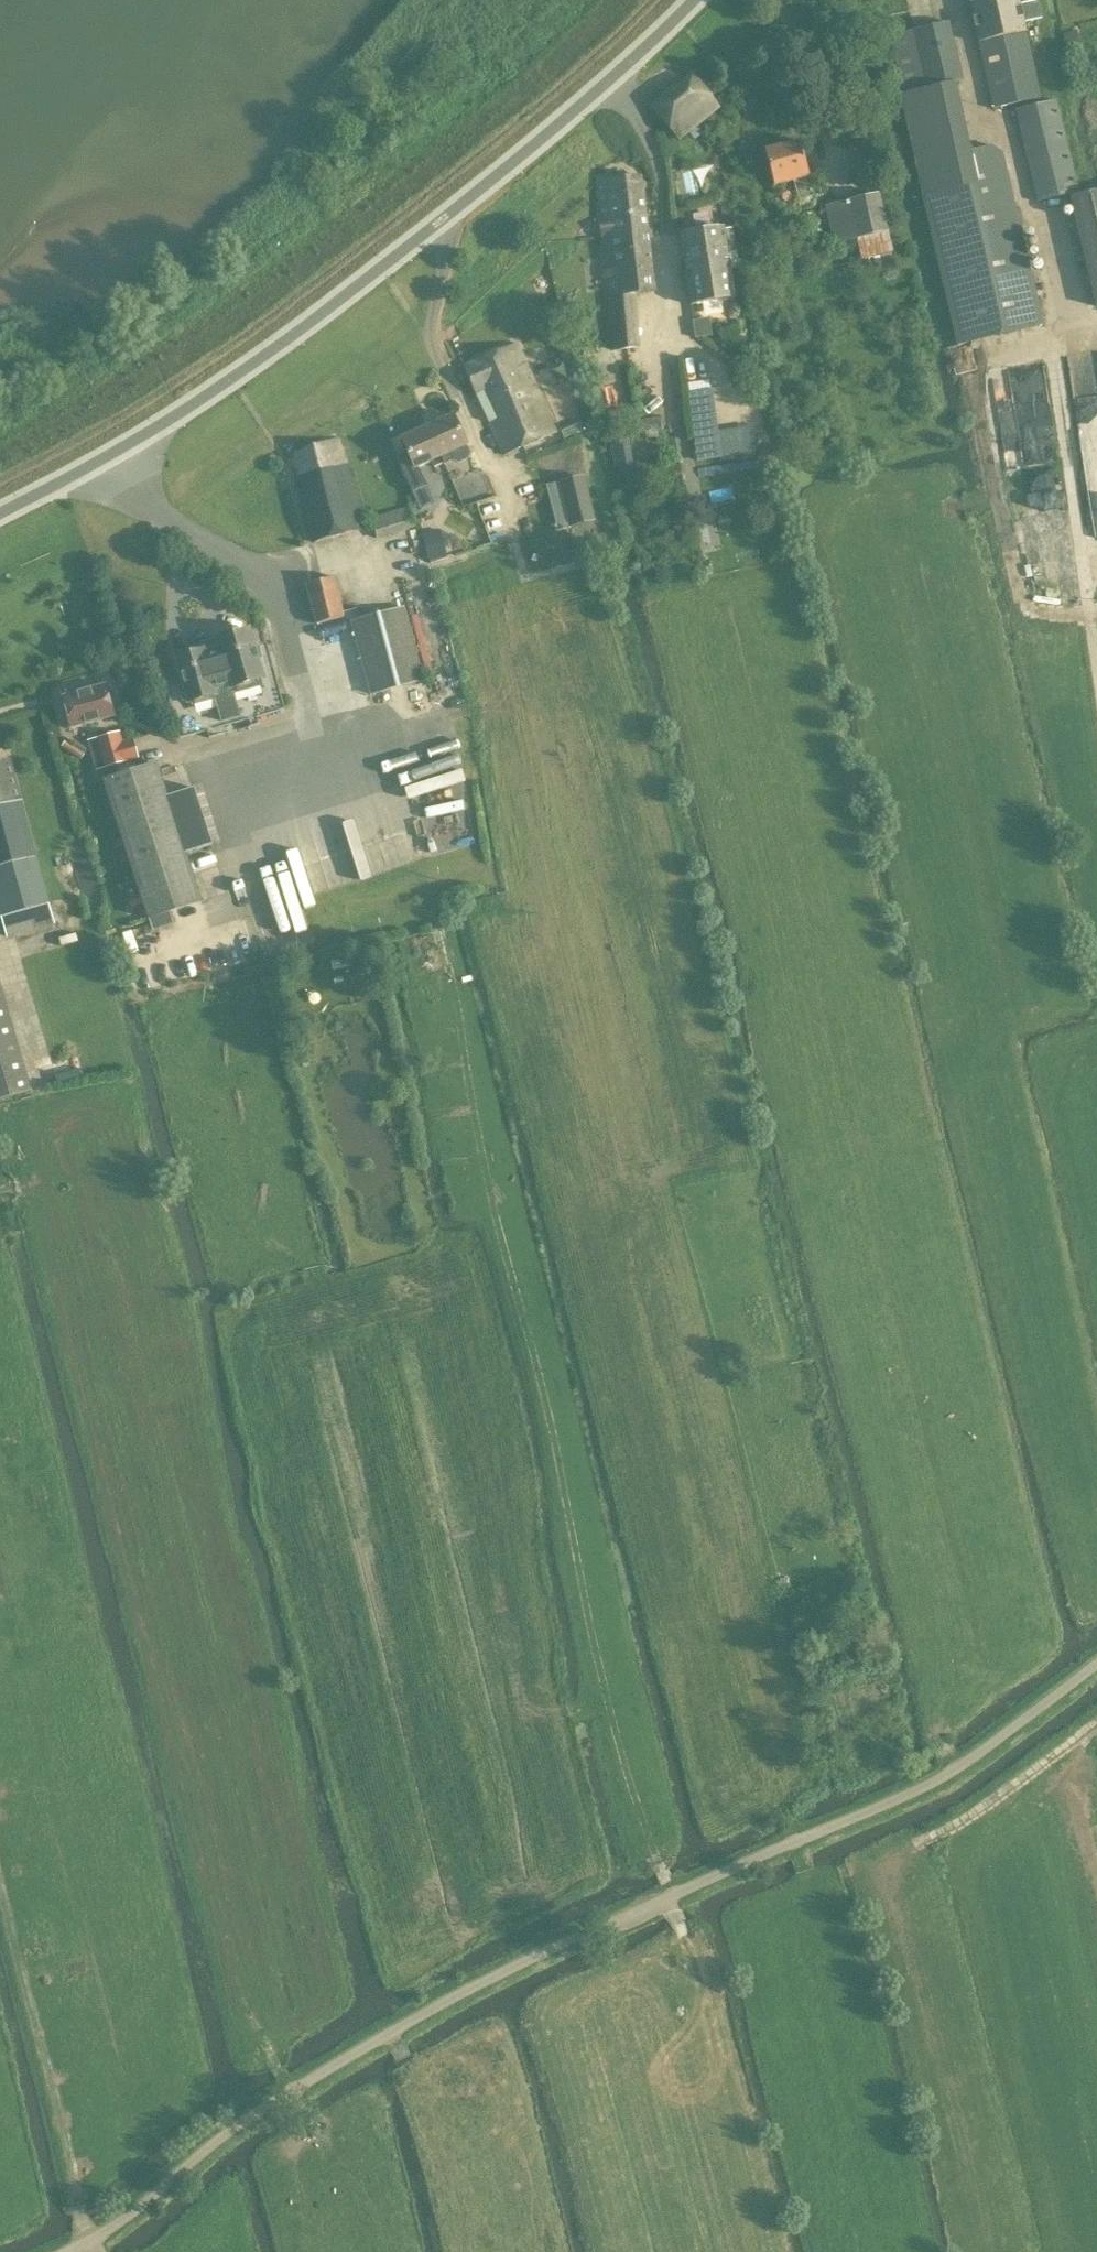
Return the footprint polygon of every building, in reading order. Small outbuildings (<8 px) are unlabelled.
[(977,42),(1026,31),(1024,24),(1048,17),(1045,0),(1021,6),(1019,0),(968,0),(977,42)] [(889,36),(901,85),(903,94),(952,83),(962,81),(949,23),(889,36)] [(1026,31),(977,42),(994,109),(1040,98),(1026,31)] [(1081,50),(1077,31),(1062,34),(1066,53),(1081,50)] [(692,76),(680,85),(652,105),(678,140),(688,132),(697,126),(718,110),(692,76)] [(1017,110),(1039,201),(1079,192),(1057,101),(1017,110)] [(948,121),(911,129),(926,195),(964,187),(956,154),(948,121)] [(697,126),(688,132),(694,139),(702,133),(697,126)] [(799,200),(814,196),(800,141),(765,151),(774,186),(794,181),(799,200)] [(967,152),(956,154),(964,187),(926,195),(922,196),(958,345),(1043,324),(1002,152),(992,146),(967,152)] [(600,219),(646,215),(642,176),(596,180),(600,219)] [(1096,306),(1096,191),(1070,197),(1096,306)] [(888,233),(889,233),(880,194),(824,206),(833,245),(856,240),(861,261),(893,253),(888,233)] [(653,292),(646,215),(600,219),(612,350),(639,348),(634,294),(653,292)] [(690,305),(734,299),(724,228),(680,234),(690,305)] [(503,456),(528,445),(556,433),(536,386),(518,344),(464,367),(503,456)] [(453,415),(427,427),(443,464),(452,460),(457,463),(468,459),(470,453),(467,446),(453,415)] [(433,468),(443,464),(427,427),(401,439),(407,454),(396,458),(411,493),(426,486),(417,468),(430,462),(433,468)] [(314,543),(361,530),(338,440),(294,455),(300,477),(298,478),(314,543)] [(569,487),(557,492),(566,523),(579,518),(569,487)] [(377,537),(416,526),(410,507),(372,518),(377,537)] [(529,516),(518,520),(523,538),(535,534),(529,516)] [(422,535),(429,561),(447,557),(440,530),(422,535)] [(344,617),(334,577),(306,584),(316,624),(344,617)] [(371,695),(424,681),(404,608),(351,622),(371,695)] [(182,682),(165,687),(172,714),(179,738),(284,709),(266,644),(254,647),(249,629),(216,638),(219,648),(204,652),(203,650),(175,657),(182,682)] [(105,685),(61,697),(70,728),(114,716),(105,685)] [(97,738),(96,738),(105,768),(138,759),(132,738),(122,741),(120,731),(117,732),(97,738)] [(194,788),(167,796),(156,764),(103,781),(148,920),(201,903),(185,854),(212,845),(194,788)] [(0,768),(0,811),(21,805),(10,766),(0,768)] [(0,811),(0,919),(5,939),(54,925),(21,805),(0,811)] [(30,1090),(0,986),(0,1099),(30,1090)]
